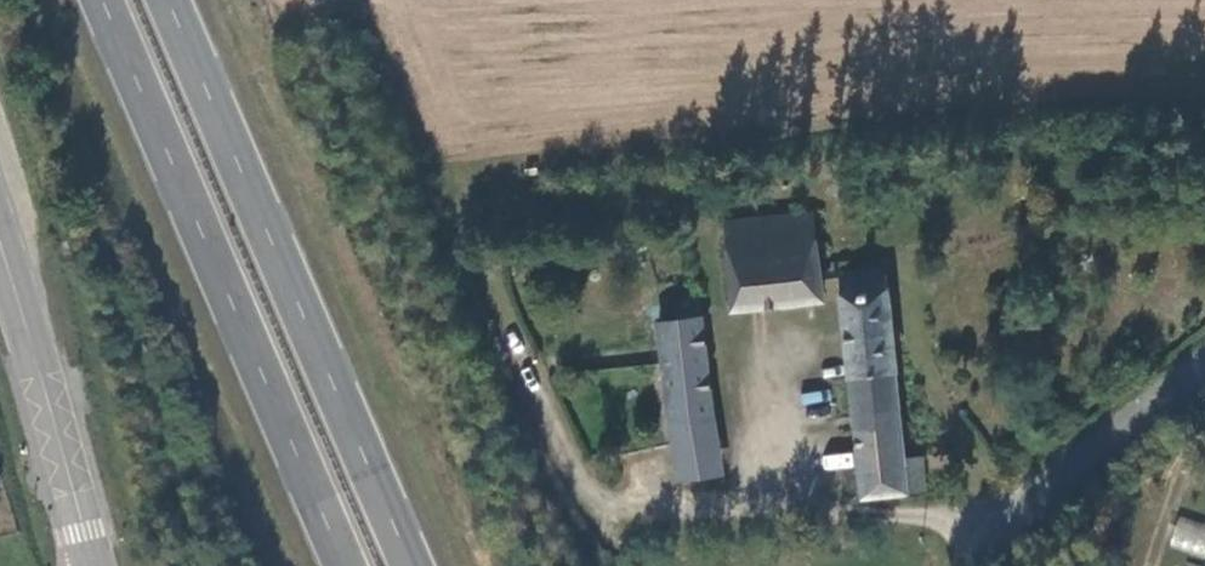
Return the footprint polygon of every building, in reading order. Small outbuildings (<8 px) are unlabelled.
[(823,300),(814,213),(726,222),(735,309),(823,300)] [(904,457),(885,267),(841,272),(841,276),(863,498),(924,492),(921,455),(904,457)] [(677,320),(659,322),(672,424),(680,481),(714,477),(709,435),(717,434),(714,419),(699,298),(674,301),(677,320)] [(824,470),(852,466),(851,453),(822,457),(824,470)] [(1204,555),(1204,523),(1176,518),(1170,548),(1204,555)]
